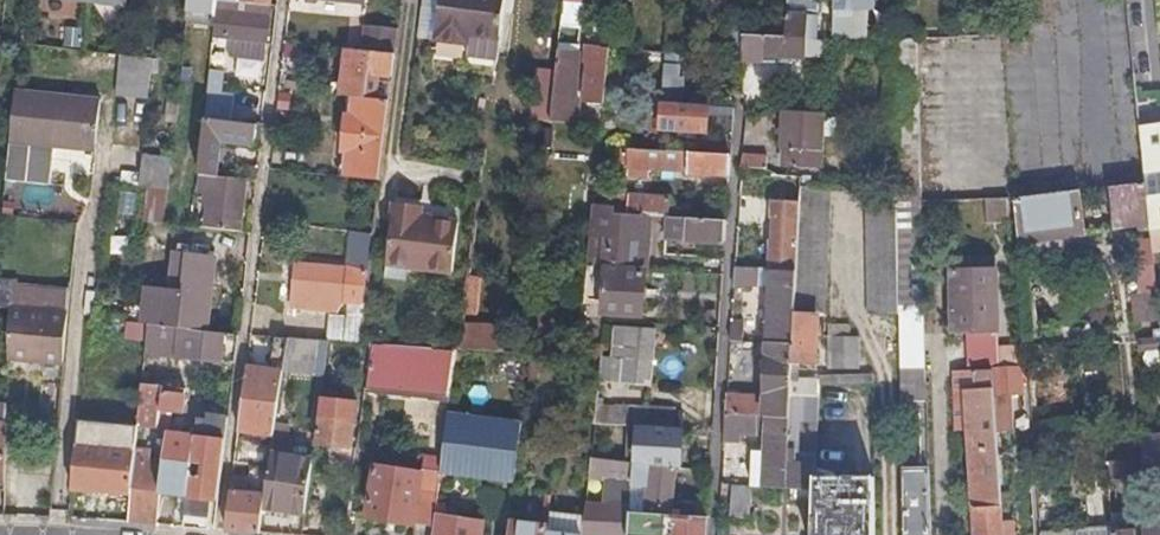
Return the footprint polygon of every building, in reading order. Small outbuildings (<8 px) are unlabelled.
[(235,38),(267,41),(271,5),(229,0),(217,0),(213,43),(219,44),(220,36),(235,38)] [(436,38),(470,42),(471,34),(501,38),(506,0),(442,0),(440,9),(436,38)] [(564,19),(584,21),(585,8),(582,8),(583,0),(566,0),(564,19)] [(835,7),(834,37),(869,37),(869,7),(872,7),(873,0),(835,0),(835,7)] [(440,9),(423,7),(419,36),(436,38),(440,9)] [(785,36),(763,35),(762,55),(806,57),(807,40),(819,40),(819,16),(808,16),(808,14),(787,13),(785,36)] [(367,23),(364,48),(397,52),(400,27),(367,23)] [(470,42),(436,38),(435,48),(499,56),(501,38),(471,34),(470,42)] [(267,41),(235,38),(233,56),(265,60),(267,41)] [(605,103),(610,47),(602,47),(602,45),(588,44),(587,62),(589,62),(585,101),(605,103)] [(394,74),(397,52),(364,48),(346,46),(341,94),(355,95),(366,96),(382,98),(391,99),(393,83),(393,79),(385,78),(386,73),(394,74)] [(553,121),(580,124),(582,101),(578,100),(582,50),(561,48),(553,121)] [(682,52),(666,51),(664,79),(664,84),(662,103),(678,104),(682,52)] [(152,57),(121,54),(117,93),(149,97),(152,57)] [(224,71),(210,69),(204,117),(206,118),(232,121),(233,94),(221,92),(224,71)] [(646,120),(661,122),(662,103),(664,84),(648,83),(646,120)] [(101,99),(16,92),(7,179),(51,183),(56,142),(96,146),(101,99)] [(381,179),(391,99),(382,98),(366,96),(355,95),(353,112),(348,112),(346,133),(352,134),(347,176),(381,179)] [(662,103),(661,122),(660,129),(708,133),(710,106),(680,104),(678,104),(662,103)] [(725,115),(733,115),(733,107),(725,107),(725,115)] [(825,111),(783,109),(781,148),(790,149),(790,166),(822,167),(824,137),(825,117),(825,111)] [(838,118),(825,117),(824,137),(837,137),(838,118)] [(221,139),(261,145),(263,128),(264,125),(232,121),(206,118),(203,136),(202,136),(198,174),(214,175),(217,175),(221,139)] [(1140,122),(1146,182),(1150,215),(1152,230),(1159,229),(1159,121),(1140,122)] [(690,174),(729,175),(730,155),(623,148),(621,168),(689,171),(690,174)] [(168,187),(172,157),(143,153),(142,162),(139,184),(147,185),(168,187)] [(767,155),(743,153),(742,167),(766,169),(767,155)] [(139,184),(142,162),(111,160),(109,180),(139,184)] [(257,178),(258,169),(247,168),(246,177),(257,178)] [(196,189),(212,191),(214,175),(198,174),(196,189)] [(214,175),(212,191),(208,226),(239,230),(246,177),(217,175),(214,175)] [(796,176),(774,175),(772,212),(794,213),(796,176)] [(1150,215),(1146,182),(1119,185),(1122,218),(1150,215)] [(24,201),(49,207),(53,190),(28,185),(24,201)] [(164,222),(165,221),(168,187),(147,185),(146,189),(139,188),(136,219),(164,222)] [(825,314),(831,186),(800,185),(797,268),(794,343),(793,363),(812,364),(813,347),(814,347),(816,313),(825,314)] [(1119,185),(1112,185),(1117,219),(1122,218),(1119,185)] [(899,315),(899,305),(897,186),(873,186),(867,186),(870,314),(899,315)] [(899,315),(901,393),(926,393),(924,305),(922,225),(921,186),(897,186),(899,305),(899,315)] [(1014,197),(1019,254),(1065,248),(1063,235),(1085,232),(1079,189),(1014,197)] [(629,191),(618,190),(616,207),(616,213),(647,215),(669,217),(671,217),(671,198),(630,195),(629,191)] [(396,194),(395,199),(423,202),(421,215),(460,219),(463,202),(396,194)] [(987,220),(1009,219),(1007,198),(986,199),(987,220)] [(423,202),(395,199),(387,273),(408,276),(409,264),(453,269),(460,219),(421,215),(423,202)] [(595,205),(593,219),(608,220),(609,213),(616,213),(616,207),(595,205)] [(589,264),(644,268),(645,256),(648,255),(649,232),(647,231),(647,215),(616,213),(609,213),(608,220),(593,219),(589,264)] [(794,217),(772,216),(770,259),(792,260),(794,217)] [(687,240),(725,242),(726,220),(671,217),(669,217),(668,228),(687,230),(687,240)] [(1152,230),(1152,235),(1154,253),(1159,253),(1159,229),(1152,230)] [(360,341),(374,232),(353,230),(350,267),(299,263),(295,307),(338,310),(344,301),(349,301),(348,314),(333,313),(330,339),(337,340),(360,341)] [(1154,253),(1152,235),(1136,237),(1141,281),(1157,280),(1154,253)] [(201,329),(206,329),(215,256),(209,255),(209,249),(193,248),(192,254),(173,251),(168,290),(144,286),(140,322),(149,323),(181,326),(201,329)] [(951,272),(996,270),(995,256),(951,258),(951,272)] [(644,270),(644,268),(589,264),(588,274),(607,274),(606,312),(644,316),(646,271),(644,270)] [(735,266),(734,282),(759,283),(760,267),(735,266)] [(797,268),(771,267),(767,342),(794,343),(797,268)] [(999,361),(996,270),(951,272),(954,333),(967,333),(968,362),(999,361)] [(472,277),(467,310),(477,311),(481,278),(472,277)] [(0,279),(0,306),(11,307),(70,313),(72,289),(14,284),(14,281),(0,279)] [(1157,280),(1141,281),(1146,327),(1159,325),(1159,310),(1157,280)] [(10,358),(66,362),(70,313),(11,307),(10,358)] [(743,321),(732,321),(731,340),(738,341),(742,341),(743,321)] [(504,350),(507,324),(466,322),(463,347),(504,350)] [(831,322),(829,367),(859,368),(860,336),(853,335),(853,323),(831,322)] [(149,323),(146,354),(161,356),(162,353),(198,357),(201,329),(181,326),(149,323)] [(655,329),(617,326),(613,382),(651,385),(655,329)] [(223,351),(236,353),(239,335),(239,333),(225,332),(223,351)] [(271,368),(247,365),(243,397),(280,401),(284,371),(289,337),(275,336),(271,368)] [(289,337),(284,371),(316,375),(317,370),(334,372),(337,340),(330,339),(289,337)] [(371,342),(365,388),(430,394),(430,397),(451,399),(458,347),(371,342)] [(792,378),(793,363),(794,343),(767,342),(764,415),(791,417),(792,393),(792,378)] [(604,356),(605,345),(581,344),(580,354),(604,356)] [(1009,385),(1022,385),(1021,365),(994,366),(994,369),(998,432),(1012,431),(1009,385)] [(975,534),(1004,534),(1000,477),(998,432),(994,369),(953,371),(955,409),(968,408),(975,534)] [(821,374),(820,382),(875,382),(875,373),(821,374)] [(162,431),(168,432),(171,410),(183,412),(186,388),(167,386),(165,384),(148,382),(149,375),(144,374),(138,442),(145,443),(147,422),(162,424),(162,431)] [(818,379),(792,378),(792,393),(818,394),(818,379)] [(817,463),(820,394),(818,394),(792,393),(791,417),(789,463),(816,463),(817,463)] [(759,396),(727,394),(726,413),(758,415),(759,396)] [(357,400),(325,396),(319,442),(351,446),(357,400)] [(246,439),(238,438),(235,461),(259,464),(271,465),(273,452),(280,401),(243,397),(239,430),(268,434),(267,447),(246,444),(246,439)] [(7,480),(9,406),(0,406),(0,479),(7,480)] [(639,426),(640,409),(609,407),(608,425),(639,426)] [(674,412),(640,409),(639,426),(673,428),(674,412)] [(449,412),(442,470),(514,481),(522,422),(449,412)] [(726,413),(725,433),(766,435),(765,469),(766,469),(765,485),(815,488),(815,477),(816,463),(789,463),(791,417),(764,415),(758,415),(726,413)] [(99,415),(81,414),(80,427),(98,428),(99,415)] [(196,435),(168,432),(164,461),(151,460),(152,449),(137,448),(137,451),(132,494),(130,521),(147,523),(157,524),(161,492),(187,495),(184,526),(209,528),(213,497),(219,498),(225,451),(229,416),(208,414),(207,420),(198,419),(196,435)] [(681,468),(683,428),(673,428),(639,426),(608,425),(596,424),(593,458),(635,463),(677,468),(681,468)] [(83,491),(132,494),(137,451),(78,445),(74,489),(83,489),(83,491)] [(1145,448),(1149,490),(1159,489),(1159,447),(1145,448)] [(314,457),(273,452),(271,465),(265,508),(307,513),(314,457)] [(631,512),(635,463),(593,458),(590,479),(605,480),(604,504),(588,503),(586,517),(584,534),(629,534),(631,512)] [(631,512),(671,515),(677,468),(635,463),(631,512)] [(255,493),(232,491),(227,529),(243,531),(261,533),(265,508),(271,465),(259,464),(255,493)] [(437,511),(442,470),(424,468),(423,472),(378,466),(371,517),(416,524),(417,522),(435,525),(437,511)] [(902,468),(903,534),(930,534),(929,505),(928,467),(902,468)] [(875,478),(815,477),(815,488),(815,489),(813,534),(875,534),(875,478)] [(1009,477),(1000,477),(1004,534),(1013,534),(1009,477)] [(751,486),(731,485),(729,520),(748,521),(751,486)] [(434,534),(483,534),(486,520),(437,511),(435,525),(434,534)] [(708,517),(671,515),(631,512),(629,534),(707,534),(708,517)] [(551,513),(549,526),(549,532),(570,534),(584,534),(586,517),(551,513)] [(549,526),(511,522),(510,534),(548,534),(549,532),(549,526)] [(1077,530),(1078,534),(1113,534),(1113,532),(1113,527),(1077,530)]
